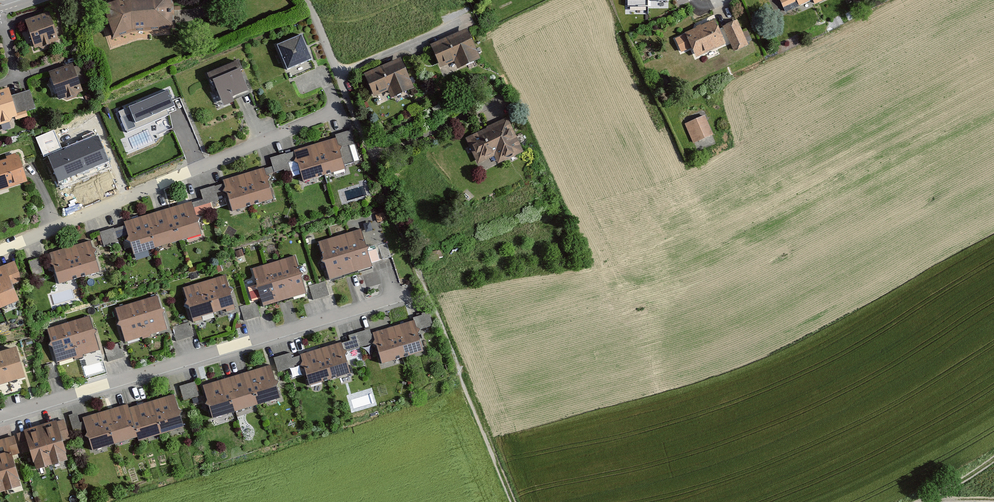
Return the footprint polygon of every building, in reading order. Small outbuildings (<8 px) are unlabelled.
[(107,3),(116,37),(137,29),(177,27),(176,0),(118,0),(107,3)] [(650,4),(671,4),(671,0),(626,0),(626,10),(651,9),(650,4)] [(54,13),(28,20),(36,47),(61,40),(54,13)] [(720,14),(685,29),(697,55),(734,39),(738,50),(751,44),(740,20),(725,26),(720,14)] [(473,28),(434,43),(443,66),(462,58),(465,67),(486,59),(473,28)] [(307,35),(281,46),(290,70),(317,59),(307,35)] [(405,56),(365,73),(375,97),(394,89),(397,97),(414,90),(413,86),(417,84),(405,56)] [(240,61),(210,74),(222,102),(252,89),(240,61)] [(73,65),(47,73),(57,104),(83,95),(73,65)] [(0,89),(0,124),(31,115),(30,110),(21,112),(16,93),(14,85),(0,89)] [(30,89),(16,93),(21,112),(30,110),(36,108),(30,89)] [(377,103),(390,98),(388,92),(375,97),(377,103)] [(169,94),(118,112),(127,136),(149,128),(153,138),(174,130),(169,116),(176,113),(169,94)] [(708,114),(685,123),(694,144),(717,135),(708,114)] [(511,116),(466,136),(478,163),(498,155),(501,162),(526,151),(511,116)] [(97,136),(49,155),(60,181),(108,161),(97,136)] [(338,137),(297,148),(306,180),(347,169),(338,137)] [(0,161),(0,190),(29,181),(21,155),(0,161)] [(267,167),(226,180),(235,210),(276,198),(267,167)] [(193,199),(125,220),(135,254),(204,233),(193,199)] [(103,243),(127,240),(125,226),(101,230),(103,243)] [(365,231),(323,242),(333,279),(375,268),(365,231)] [(92,241),(50,253),(59,283),(101,270),(92,241)] [(299,256),(255,268),(266,306),(309,294),(299,256)] [(40,258),(31,260),(33,274),(43,273),(40,258)] [(14,263),(0,269),(0,306),(17,299),(11,284),(21,280),(14,263)] [(227,275),(186,288),(196,322),(237,310),(227,275)] [(326,279),(310,284),(314,299),(331,294),(326,279)] [(160,296),(118,308),(128,341),(170,329),(160,296)] [(92,315),(52,327),(64,364),(104,351),(92,315)] [(417,320),(377,332),(387,364),(427,351),(417,320)] [(174,324),(178,339),(194,335),(191,321),(174,324)] [(371,330),(347,333),(349,349),(374,346),(371,330)] [(343,342),(303,354),(312,386),(352,374),(343,342)] [(0,353),(0,385),(29,376),(21,347),(0,353)] [(55,362),(45,364),(48,378),(57,376),(55,362)] [(273,363),(204,384),(215,420),(284,400),(273,363)] [(180,384),(184,400),(199,396),(195,380),(180,384)] [(177,395),(131,409),(140,436),(141,442),(187,427),(177,395)] [(130,405),(86,418),(95,449),(140,436),(131,409),(130,405)] [(82,412),(71,413),(73,430),(83,429),(82,412)] [(61,419),(26,429),(39,470),(74,460),(61,419)] [(0,439),(0,493),(23,487),(14,454),(20,452),(15,435),(0,439)]
